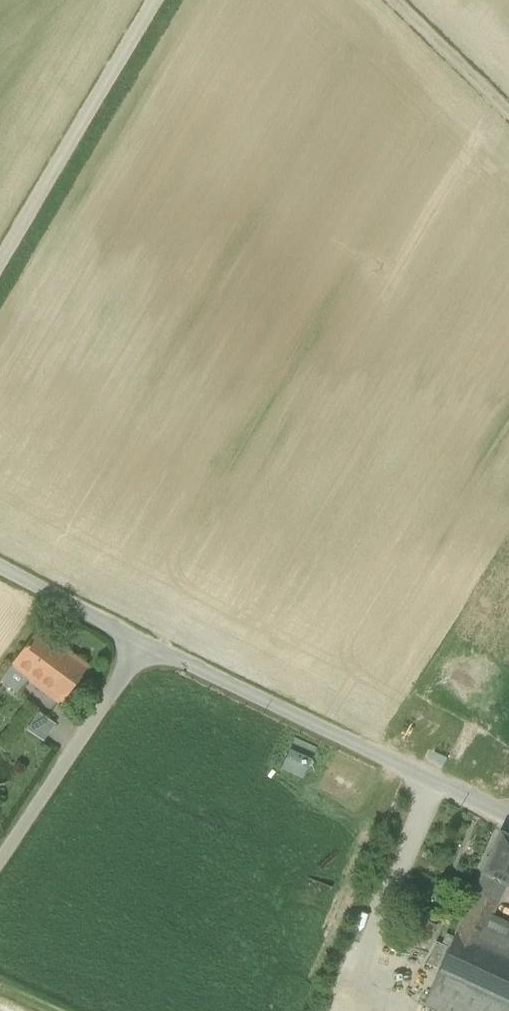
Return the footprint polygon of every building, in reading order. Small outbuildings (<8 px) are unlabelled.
[(29,680),(59,702),(85,667),(37,632),(11,666),(29,680)] [(469,660),(458,681),(478,691),(488,669),(469,660)] [(18,694),(29,680),(11,666),(0,681),(18,694)] [(39,740),(51,725),(38,715),(26,730),(39,740)] [(490,874),(508,882),(508,836),(490,874)] [(434,1010),(508,1010),(508,882),(490,874),(429,1008),(434,1010)]
